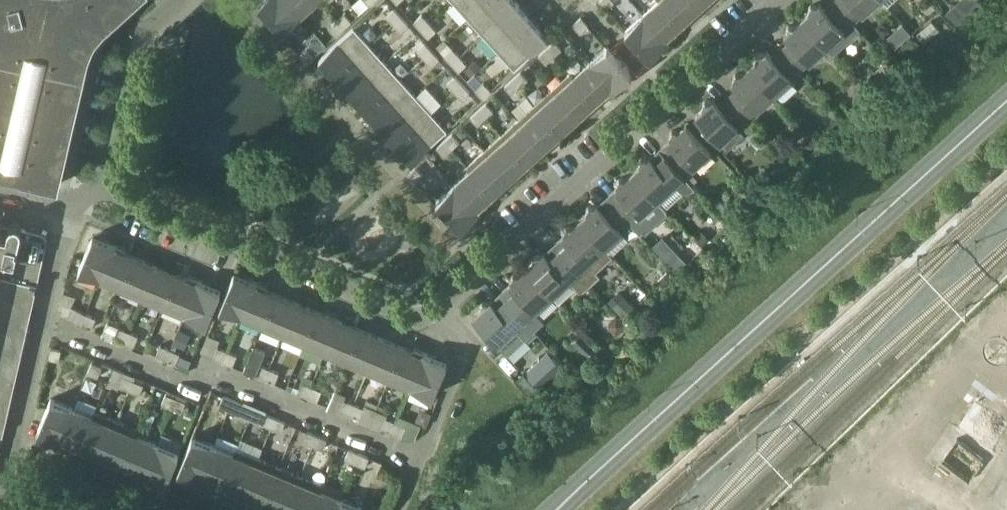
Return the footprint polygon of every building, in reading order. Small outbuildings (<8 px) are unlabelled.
[(60,184),(91,52),(93,45),(95,40),(98,35),(105,26),(134,0),(0,0),(0,170),(60,184)] [(301,15),(288,0),(262,0),(259,3),(284,31),(300,16),(301,15)] [(301,15),(317,0),(288,0),(301,15)] [(453,1),(468,18),(488,0),(454,0),(453,1)] [(515,0),(488,0),(468,18),(483,35),(518,3),(515,0)] [(613,0),(601,0),(600,1),(607,9),(615,2),(613,0)] [(683,23),(662,0),(659,0),(644,13),(669,41),(678,33),(675,30),(683,23)] [(700,8),(693,0),(662,0),(683,23),(700,8)] [(848,16),(834,0),(825,8),(820,3),(817,6),(815,5),(814,5),(812,5),(811,6),(810,7),(809,10),(810,12),(803,19),(828,47),(834,54),(861,30),(855,23),(848,16)] [(880,0),(835,0),(834,0),(848,16),(855,23),(863,16),(880,0)] [(533,20),(518,3),(483,35),(499,52),(533,20)] [(957,25),(966,16),(955,4),(946,13),(957,25)] [(395,9),(387,16),(393,24),(401,17),(395,9)] [(644,13),(626,30),(648,54),(657,47),(659,49),(669,41),(644,13)] [(345,14),(337,21),(344,28),(352,22),(345,14)] [(429,22),(422,15),(415,22),(421,29),(429,22)] [(401,17),(393,24),(401,32),(408,25),(401,17)] [(588,25),(581,17),(574,24),(581,32),(588,25)] [(789,40),(779,48),(801,72),(828,47),(803,19),(795,26),(793,25),(791,25),(790,25),(788,26),(787,28),(788,32),(785,35),(789,40)] [(514,69),(549,38),(533,20),(499,52),(514,69)] [(336,35),(344,28),(337,21),(329,28),(336,35)] [(436,30),(429,22),(421,29),(428,37),(436,30)] [(320,59),(335,76),(370,44),(355,27),(320,59)] [(562,49),(555,42),(548,48),(555,56),(562,49)] [(417,50),(424,57),(432,50),(425,43),(417,50)] [(335,76),(351,93),(386,61),(370,44),(335,76)] [(608,46),(591,61),(615,89),(624,81),(622,79),(630,71),(608,46)] [(308,48),(300,54),(307,62),(314,55),(308,48)] [(555,56),(548,48),(539,55),(546,63),(555,56)] [(757,60),(749,68),(774,96),(801,72),(779,48),(771,55),(767,51),(764,53),(762,52),(760,52),(758,53),(757,54),(756,56),(756,57),(757,60)] [(452,63),(460,56),(453,49),(445,55),(452,63)] [(432,50),(424,57),(431,65),(439,58),(432,50)] [(467,64),(460,56),(452,63),(459,71),(467,64)] [(471,76),(482,66),(476,60),(465,69),(471,76)] [(351,93),(366,110),(401,78),(386,61),(351,93)] [(606,97),(615,89),(591,61),(574,76),(574,77),(596,102),(604,95),(606,97)] [(736,88),(727,97),(748,120),(774,96),(749,68),(742,74),(739,73),(736,73),(735,74),(734,76),(734,77),(735,80),(732,83),(737,88),(736,88)] [(528,80),(521,72),(514,79),(521,86),(528,80)] [(580,117),(596,102),(574,77),(574,76),(571,73),(554,89),(580,117)] [(871,76),(863,83),(873,94),(881,87),(871,76)] [(448,84),(455,91),(463,84),(456,77),(448,84)] [(381,127),(416,95),(401,78),(366,110),(381,127)] [(513,94),(521,86),(514,79),(506,86),(513,94)] [(491,91),(484,83),(476,90),(483,98),(491,91)] [(462,99),(470,92),(463,84),(455,91),(462,99)] [(580,117),(554,89),(537,104),(563,132),(580,117)] [(397,144),(432,112),(416,95),(381,127),(397,144)] [(727,97),(719,104),(714,99),(711,102),(709,100),(707,100),(704,102),(703,105),(704,108),(695,116),(721,144),(748,120),(727,97)] [(494,111),(487,103),(479,110),(487,118),(494,111)] [(545,148),(563,132),(537,104),(519,120),(545,148)] [(841,111),(842,111),(847,118),(852,113),(846,107),(841,111)] [(478,125),(487,118),(479,110),(471,117),(478,125)] [(432,112),(397,144),(413,162),(447,130),(432,112)] [(545,148),(519,120),(502,135),(528,164),(545,148)] [(673,145),(665,152),(693,184),(698,179),(691,171),(713,152),(687,123),(678,131),(676,130),(674,130),(672,131),(671,132),(671,133),(670,135),(671,138),(669,140),(673,145)] [(469,132),(462,125),(456,131),(462,138),(469,132)] [(822,137),(816,129),(813,132),(819,140),(822,137)] [(460,141),(453,134),(446,140),(453,148),(460,141)] [(511,179),(528,164),(502,135),(485,150),(511,179)] [(811,136),(801,144),(808,151),(817,144),(811,136)] [(445,155),(453,148),(446,140),(438,148),(445,155)] [(511,179),(485,150),(467,167),(471,170),(472,169),(495,194),(511,179)] [(641,165),(633,172),(659,200),(676,185),(683,192),(686,192),(689,192),(692,190),(695,188),(692,185),(693,184),(665,152),(655,161),(651,156),(648,159),(645,158),(644,158),(642,159),(640,160),(640,163),(641,165)] [(415,182),(423,175),(424,176),(428,173),(437,165),(428,156),(416,167),(408,174),(415,182)] [(486,202),(495,194),(472,169),(471,170),(455,185),(480,212),(488,204),(486,202)] [(620,193),(611,200),(633,224),(641,233),(643,231),(645,233),(668,213),(666,211),(667,210),(659,200),(633,172),(625,179),(623,178),(620,179),(618,180),(617,183),(618,186),(615,188),(620,193)] [(480,212),(455,185),(437,201),(459,225),(468,217),(471,220),(480,212)] [(710,203),(715,209),(728,224),(737,217),(723,201),(719,196),(710,203)] [(587,213),(580,220),(606,248),(611,255),(629,240),(622,233),(633,224),(611,200),(602,209),(597,204),(595,207),(592,206),(591,206),(587,208),(587,209),(587,213)] [(4,433),(38,283),(48,241),(48,239),(47,237),(46,236),(45,234),(42,233),(23,228),(23,226),(22,224),(21,222),(20,221),(18,221),(16,220),(14,221),(12,222),(11,223),(10,226),(8,232),(0,231),(2,223),(4,216),(0,215),(0,450),(4,433)] [(567,242),(558,249),(591,285),(600,277),(596,272),(612,257),(611,255),(606,248),(580,220),(572,227),(570,226),(568,226),(567,227),(565,228),(564,229),(564,231),(565,233),(562,236),(567,241),(567,242)] [(702,231),(695,237),(703,246),(709,240),(702,231)] [(79,269),(101,278),(114,247),(117,248),(118,245),(104,240),(103,243),(92,239),(79,269)] [(101,279),(122,288),(135,256),(117,248),(114,247),(101,278),(101,279)] [(535,261),(527,268),(553,296),(570,281),(582,292),(591,285),(558,249),(549,257),(545,252),(542,255),(540,254),(538,254),(535,255),(534,256),(534,259),(535,261)] [(668,262),(676,270),(686,261),(678,252),(668,262)] [(122,288),(143,296),(156,265),(135,256),(122,288)] [(177,273),(156,265),(143,296),(164,305),(177,273)] [(514,289),(505,297),(526,320),(553,296),(527,268),(519,275),(517,274),(515,274),(512,276),(512,277),(511,279),(512,282),(509,284),(514,289)] [(668,271),(659,279),(664,284),(673,277),(668,271)] [(164,305),(186,314),(199,282),(196,281),(177,273),(164,305)] [(220,307),(242,316),(255,285),(257,286),(259,283),(245,277),(244,281),(233,276),(220,307)] [(197,279),(196,281),(199,282),(186,314),(208,323),(220,292),(210,288),(211,284),(197,279)] [(263,325),(276,294),(257,286),(255,285),(242,316),(263,325)] [(263,325),(284,334),(297,302),(276,294),(263,325)] [(613,306),(623,317),(635,307),(624,295),(613,306)] [(534,329),(526,320),(505,297),(496,305),(492,300),(489,303),(488,302),(485,302),(483,302),(482,303),(481,306),(482,309),(473,317),(499,345),(504,351),(510,351),(524,337),(524,338),(534,329)] [(284,334),(305,343),(318,311),(297,302),(284,334)] [(69,316),(72,306),(61,304),(59,314),(69,316)] [(72,306),(69,316),(83,324),(86,314),(72,306)] [(305,343),(326,351),(339,320),(318,311),(305,343)] [(96,318),(86,314),(83,324),(92,328),(96,318)] [(628,325),(618,314),(610,321),(609,329),(616,336),(628,325)] [(326,351),(347,360),(360,329),(339,320),(326,351)] [(115,337),(124,341),(128,332),(119,328),(115,337)] [(185,348),(191,334),(179,329),(173,343),(185,348)] [(347,360),(368,369),(381,338),(360,329),(347,360)] [(128,332),(124,341),(134,345),(138,336),(128,332)] [(216,339),(208,336),(201,352),(223,361),(227,351),(217,347),(214,346),(216,339)] [(368,369),(389,378),(402,346),(381,338),(368,369)] [(587,357),(596,349),(589,341),(580,349),(587,357)] [(157,355),(166,359),(170,349),(161,345),(157,355)] [(256,375),(265,379),(269,369),(260,365),(266,350),(254,346),(244,370),(256,375)] [(389,378),(410,386),(423,355),(422,355),(402,346),(389,378)] [(59,360),(62,350),(51,348),(49,358),(59,360)] [(170,349),(166,359),(176,363),(180,353),(170,349)] [(237,355),(227,351),(223,361),(233,365),(237,355)] [(524,373),(542,392),(565,370),(547,351),(524,373)] [(423,352),(422,355),(423,355),(410,386),(433,396),(446,365),(435,361),(437,357),(423,352)] [(102,367),(92,363),(89,373),(98,377),(102,367)] [(279,373),(269,369),(265,379),(275,383),(279,373)] [(130,390),(134,381),(125,377),(121,386),(130,390)] [(144,385),(134,381),(130,390),(140,394),(144,385)] [(298,392),(307,396),(311,387),(302,383),(298,392)] [(322,391),(311,387),(307,396),(318,401),(322,391)] [(172,408),(176,398),(167,394),(163,404),(172,408)] [(229,410),(233,400),(224,396),(220,406),(229,410)] [(186,402),(176,398),(172,408),(182,412),(186,402)] [(58,442),(73,408),(51,399),(39,430),(49,434),(48,437),(58,442)] [(243,404),(233,400),(229,410),(239,414),(243,404)] [(340,410),(349,414),(353,404),(344,400),(340,410)] [(364,409),(353,404),(349,414),(360,418),(364,409)] [(73,407),(73,408),(58,442),(70,447),(71,444),(81,448),(94,416),(93,416),(73,407)] [(81,448),(102,457),(117,421),(95,412),(93,416),(94,416),(81,448)] [(275,418),(266,414),(262,424),(271,428),(275,418)] [(285,422),(275,418),(271,428),(281,432),(285,422)] [(382,428),(391,431),(395,422),(386,418),(382,428)] [(117,421),(102,457),(123,466),(136,434),(138,435),(139,430),(117,421)] [(406,426),(395,422),(391,431),(402,436),(406,426)] [(317,435),(308,431),(304,441),(313,445),(317,435)] [(158,443),(138,435),(136,434),(123,466),(134,470),(133,473),(144,478),(158,444),(158,443)] [(327,440),(317,435),(313,445),(323,449),(327,440)] [(189,475),(200,479),(214,445),(193,436),(180,467),(190,471),(189,475)] [(158,444),(144,478),(154,482),(156,479),(167,483),(180,453),(158,444)] [(214,445),(200,479),(211,484),(212,481),(222,485),(236,454),(234,453),(214,445)] [(236,449),(234,453),(236,454),(222,485),(243,494),(258,458),(236,449)] [(359,453),(350,449),(346,459),(355,463),(359,453)] [(369,457),(359,453),(355,463),(365,467),(369,457)] [(243,494),(264,503),(279,467),(258,458),(243,494)] [(279,467),(264,503),(281,509),(286,509),(300,476),(279,467)] [(286,509),(311,509),(320,489),(321,490),(323,485),(300,476),(286,509)] [(321,490),(320,489),(311,509),(336,509),(341,498),(321,490)] [(336,509),(362,509),(363,507),(341,498),(336,509)]
